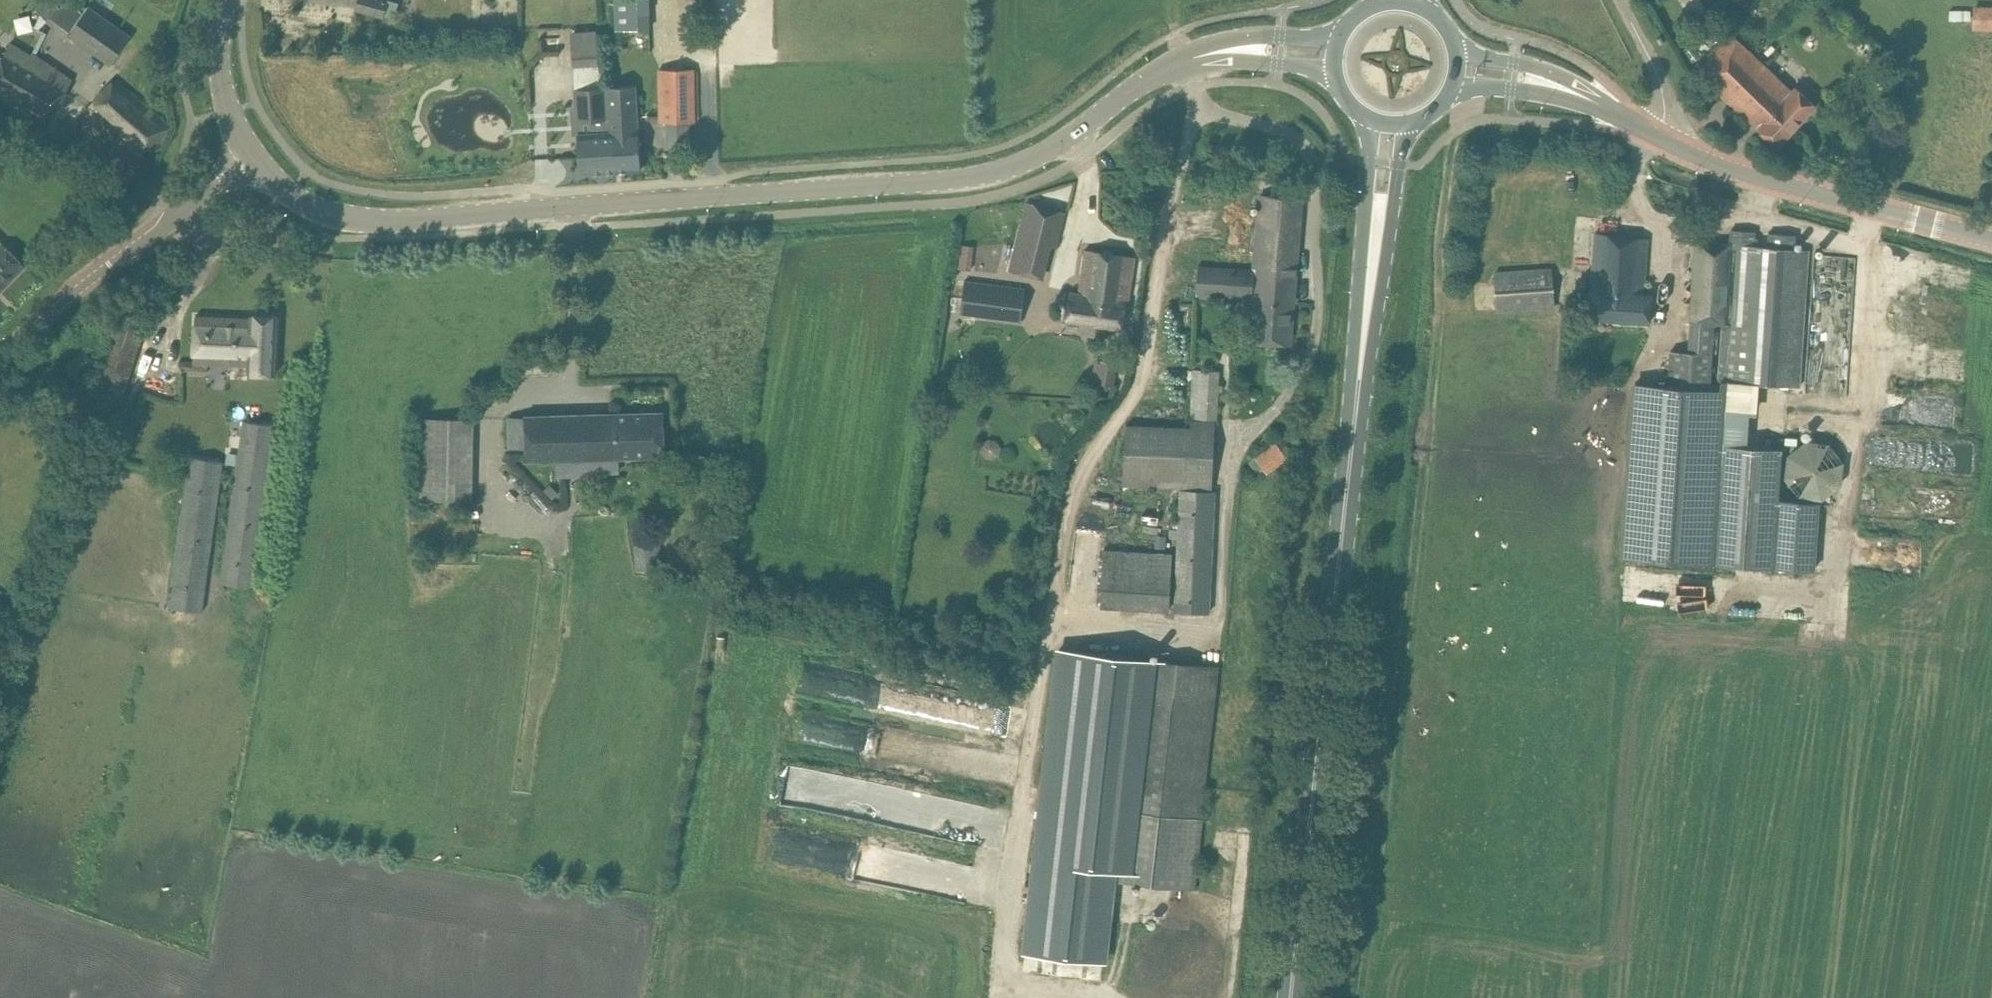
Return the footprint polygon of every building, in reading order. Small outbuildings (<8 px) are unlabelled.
[(60,8),(53,0),(45,0),(36,9),(47,20),(60,8)] [(385,0),(359,0),(357,8),(382,16),(387,0),(385,0)] [(650,28),(649,0),(615,0),(617,30),(650,28)] [(1974,6),(1973,30),(1991,31),(1991,6),(1974,6)] [(69,34),(95,53),(111,64),(131,37),(89,7),(69,34)] [(1777,146),(1816,105),(1797,86),(1793,91),(1732,32),(1696,70),(1777,146)] [(31,115),(49,124),(73,80),(56,69),(41,59),(31,52),(29,54),(10,44),(3,57),(0,55),(0,97),(31,115)] [(598,49),(572,51),(573,66),(599,64),(598,49)] [(661,122),(667,122),(667,146),(690,146),(690,121),(695,121),(693,68),(660,69),(661,122)] [(141,155),(170,126),(115,79),(98,99),(141,137),(130,146),(141,155)] [(641,170),(640,150),(639,130),(638,130),(637,116),(635,85),(605,87),(608,132),(609,132),(610,142),(614,142),(616,172),(641,170)] [(608,132),(605,87),(575,89),(577,122),(602,120),(603,132),(577,134),(580,174),(616,172),(614,142),(610,142),(609,132),(608,132)] [(1198,266),(1197,286),(1196,297),(1233,299),(1233,294),(1250,296),(1247,341),(1269,342),(1289,343),(1302,199),(1260,195),(1254,270),(1198,266)] [(1027,202),(1018,239),(1052,247),(1056,248),(1060,231),(1065,212),(1027,202)] [(1730,243),(1696,240),(1688,322),(1691,322),(1689,351),(1670,350),(1668,385),(1632,382),(1620,556),(1715,564),(1723,445),(1726,409),(1728,381),(1739,382),(1739,393),(1753,394),(1754,383),(1798,387),(1809,249),(1795,248),(1796,235),(1769,233),(1768,246),(1756,245),(1757,238),(1754,237),(1755,231),(1731,230),(1730,243)] [(1648,322),(1651,294),(1642,293),(1647,238),(1595,233),(1590,289),(1588,289),(1585,317),(1648,322)] [(12,252),(2,242),(0,244),(0,293),(26,266),(12,252)] [(1133,294),(1135,277),(1138,257),(1086,249),(1079,293),(1070,292),(1066,321),(1122,329),(1128,294),(1133,294)] [(1495,272),(1498,311),(1554,308),(1551,269),(1495,272)] [(1021,321),(1025,289),(965,281),(961,313),(1021,321)] [(196,316),(194,363),(208,364),(208,352),(229,353),(228,365),(249,365),(249,373),(276,375),(279,315),(251,314),(251,318),(196,316)] [(121,401),(144,330),(115,320),(92,392),(121,401)] [(1198,347),(1198,363),(1214,363),(1214,347),(1198,347)] [(1097,383),(1115,386),(1118,362),(1101,359),(1097,383)] [(1218,419),(1220,371),(1194,370),(1191,419),(1218,419)] [(618,471),(619,457),(665,456),(664,412),(509,417),(509,437),(510,448),(527,447),(527,461),(556,461),(557,476),(606,474),(607,471),(618,471)] [(417,419),(415,499),(471,501),(473,420),(417,419)] [(1126,424),(1123,486),(1212,490),(1216,421),(1192,419),(1192,427),(1126,424)] [(238,464),(222,582),(254,586),(276,425),(244,421),(238,464)] [(984,443),(983,450),(987,455),(993,456),(998,452),(999,446),(995,441),(989,440),(984,443)] [(1845,461),(1830,443),(1807,440),(1788,454),(1785,478),(1800,496),(1823,500),(1841,485),(1845,461)] [(1267,475),(1288,459),(1275,441),(1254,456),(1255,458),(1249,463),(1256,473),(1262,468),(1267,475)] [(1782,449),(1723,445),(1715,564),(1774,568),(1815,570),(1819,502),(1779,500),(1782,449)] [(191,457),(170,607),(202,612),(223,462),(191,457)] [(1215,492),(1195,491),(1180,490),(1178,529),(1171,528),(1171,538),(1178,538),(1175,611),(1209,612),(1215,492)] [(1156,534),(1156,546),(1165,547),(1165,535),(1156,534)] [(661,538),(635,539),(636,571),(662,570),(661,538)] [(1169,609),(1171,553),(1104,550),(1101,606),(1169,609)] [(1061,649),(1026,952),(1104,961),(1113,880),(1194,889),(1202,817),(1202,809),(1211,810),(1213,795),(1204,794),(1218,667),(1061,649)] [(873,666),(892,670),(894,662),(874,658),(873,666)]
